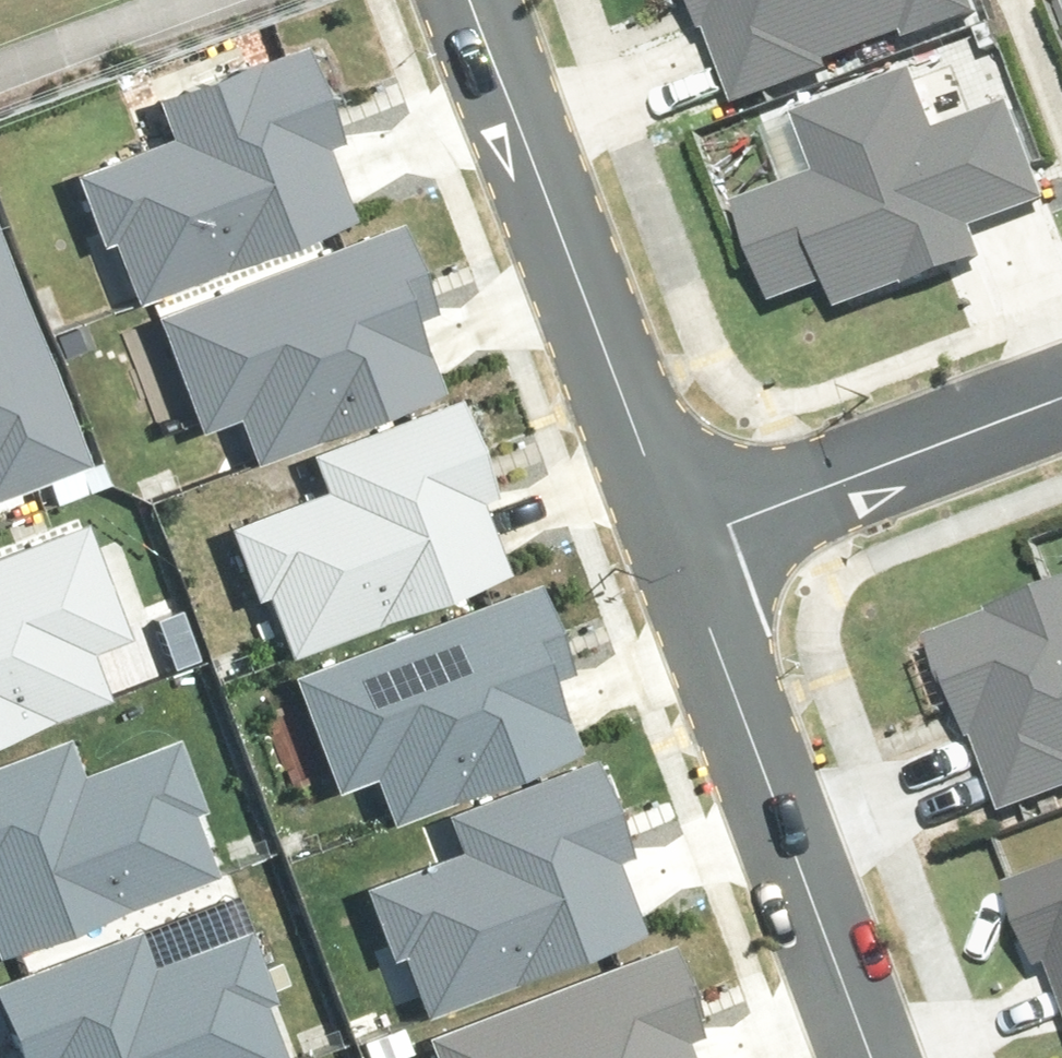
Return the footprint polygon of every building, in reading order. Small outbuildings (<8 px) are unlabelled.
[(743,98),(844,61),(839,49),(907,24),(912,37),(989,9),(985,0),(707,0),(743,98)] [(351,102),(322,26),(167,85),(178,115),(73,155),(100,225),(114,224),(136,281),(346,200),(314,116),(351,102)] [(824,168),(740,200),(779,302),(837,279),(845,298),(974,248),(961,214),(1040,184),(1009,105),(936,133),(913,74),(804,116),(824,168)] [(389,222),(133,309),(172,424),(213,411),(228,456),(413,393),(384,308),(415,298),(389,222)] [(74,450),(0,245),(0,476),(74,450)] [(495,469),(466,393),(311,453),(322,482),(217,523),(244,592),(258,591),(280,648),(490,567),(457,484),(495,469)] [(0,533),(0,714),(85,680),(68,636),(124,613),(79,501),(0,533)] [(527,582),(271,669),(311,785),(351,771),(366,816),(551,753),(522,668),(553,658),(527,582)] [(928,647),(990,819),(1061,793),(1061,599),(928,647)] [(0,750),(0,934),(207,854),(184,797),(195,788),(168,719),(63,760),(52,730),(0,750)] [(632,822),(602,745),(447,805),(459,835),(353,875),(380,944),(394,944),(416,1001),(627,920),(594,836),(632,822)] [(1005,871),(1061,1025),(1061,850),(1005,871)] [(0,975),(0,1057),(13,1057),(35,1049),(39,1057),(261,1057),(278,1052),(256,995),(267,986),(240,917),(134,957),(123,928),(0,975)] [(412,1036),(420,1057),(671,1057),(663,1035),(694,1024),(668,949),(412,1036)]
